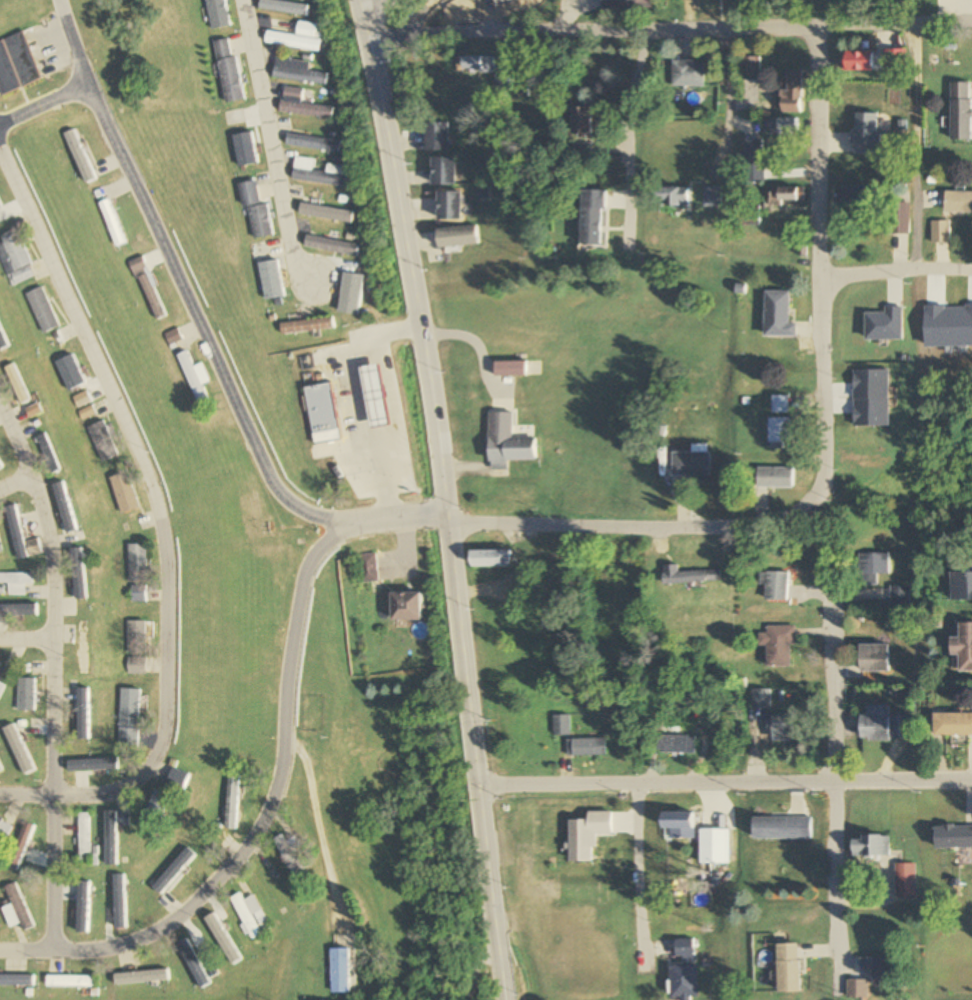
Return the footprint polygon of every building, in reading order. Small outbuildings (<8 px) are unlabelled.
[(211,30),(231,26),(225,0),(205,0),(211,30)] [(278,0),(262,0),(260,8),(307,17),(309,6),(278,0)] [(602,9),(652,9),(652,0),(602,0),(602,9)] [(318,50),(321,24),(299,21),(297,35),(268,32),(267,44),(318,50)] [(42,79),(24,32),(0,41),(0,91),(1,95),(42,79)] [(244,100),(232,38),(214,41),(226,104),(244,100)] [(905,49),(885,49),(885,72),(905,72),(905,49)] [(873,71),(873,51),(847,51),(847,71),(873,71)] [(494,56),(459,56),(459,71),(494,71),(494,56)] [(312,61),(277,57),(275,79),(327,84),(329,73),(311,71),(312,61)] [(742,80),(760,80),(760,57),(742,57),(742,80)] [(673,87),(704,87),(704,61),(673,61),(673,87)] [(802,112),(802,71),(787,71),(787,90),(782,90),(782,112),(802,112)] [(495,77),(495,95),(513,95),(513,77),(495,77)] [(950,83),(950,140),(971,140),(971,83),(950,83)] [(281,112),(334,119),(335,108),(310,104),(312,91),(285,87),(281,112)] [(573,136),(591,136),(591,106),(573,107),(573,136)] [(879,154),(879,113),(855,113),(855,154),(879,154)] [(771,134),(798,134),(798,119),(771,119),(771,134)] [(425,123),(425,151),(447,151),(447,123),(425,123)] [(342,142),(289,134),(287,146),(340,153),(342,142)] [(763,162),(763,139),(744,139),(744,162),(763,162)] [(591,164),(591,144),(573,144),(573,164),(591,164)] [(350,167),(329,164),(328,173),(314,171),(316,160),(297,158),(294,181),(348,187),(350,167)] [(454,158),(431,158),(431,186),(454,186),(454,158)] [(242,207),(249,206),(253,239),(273,237),(268,204),(261,205),(257,182),(239,185),(242,207)] [(910,234),(910,192),(888,192),(888,186),(844,186),(844,207),(872,207),(872,234),(910,234)] [(722,187),(705,187),(705,208),(722,208),(722,187)] [(689,208),(689,188),(659,188),(659,208),(689,208)] [(804,204),(804,188),(771,188),(771,204),(804,204)] [(460,192),(437,192),(437,220),(460,220),(460,192)] [(945,192),(945,214),(971,214),(971,192),(945,192)] [(126,244),(109,199),(99,203),(116,248),(126,244)] [(601,245),(602,207),(581,207),(581,245),(601,245)] [(950,220),(932,221),(932,243),(950,243),(950,220)] [(475,226),(438,229),(439,249),(477,245),(475,226)] [(17,230),(0,237),(0,238),(3,245),(0,246),(0,258),(13,287),(37,277),(17,230)] [(358,257),(360,245),(307,237),(305,248),(358,257)] [(279,257),(270,259),(267,243),(249,245),(251,262),(259,261),(266,308),(285,305),(279,257)] [(155,321),(165,316),(142,257),(131,261),(155,321)] [(59,328),(45,287),(28,293),(42,334),(59,328)] [(765,337),(797,337),(797,323),(789,323),(790,291),(766,291),(765,337)] [(281,334),(335,330),(334,318),(280,323),(281,334)] [(169,346),(181,340),(176,329),(164,336),(169,346)] [(876,334),(844,334),(844,351),(876,351),(876,334)] [(87,387),(71,347),(53,354),(70,394),(87,387)] [(209,400),(186,351),(176,356),(199,405),(209,400)] [(493,376),(524,376),(524,362),(493,362),(493,376)] [(29,401),(16,364),(6,367),(20,404),(29,401)] [(390,426),(382,364),(363,367),(371,428),(390,426)] [(304,388),(312,434),(339,429),(332,383),(304,388)] [(75,399),(78,406),(90,402),(87,394),(75,399)] [(773,413),(789,413),(789,397),(773,397),(773,413)] [(26,409),(29,418),(42,412),(39,404),(26,409)] [(95,413),(91,407),(79,413),(82,420),(95,413)] [(769,419),(769,450),(793,450),(793,419),(769,419)] [(104,463),(120,455),(102,421),(86,429),(104,463)] [(37,438),(52,474),(60,471),(46,434),(37,438)] [(490,470),(508,470),(508,461),(536,461),(536,438),(490,437),(490,470)] [(709,476),(709,445),(692,445),(692,453),(673,453),(673,476),(709,476)] [(794,469),(758,469),(758,489),(794,489),(794,469)] [(140,509),(128,472),(109,478),(121,515),(140,509)] [(7,510),(18,556),(28,553),(16,508),(7,510)] [(42,553),(38,539),(27,543),(30,556),(42,553)] [(127,545),(127,582),(146,582),(146,545),(127,545)] [(472,568),(511,568),(511,551),(472,551),(472,568)] [(377,582),(377,554),(360,554),(360,582),(377,582)] [(889,554),(860,554),(860,586),(879,586),(879,575),(889,575),(889,554)] [(719,582),(719,573),(678,573),(678,566),(665,566),(665,583),(719,582)] [(34,585),(34,573),(0,574),(0,584),(8,584),(8,596),(24,595),(24,585),(34,585)] [(766,587),(766,601),(789,601),(789,573),(761,573),(761,587),(766,587)] [(952,601),(971,601),(971,573),(952,573),(952,601)] [(144,587),(130,587),(130,602),(144,602),(144,587)] [(908,587),(890,587),(890,605),(908,605),(908,587)] [(422,621),(422,594),(392,594),(392,621),(422,621)] [(127,654),(146,654),(146,621),(127,621),(127,654)] [(960,623),(960,638),(953,638),(954,671),(971,671),(971,623),(960,623)] [(768,646),(768,667),(794,667),(794,626),(768,626),(768,634),(760,634),(760,646),(768,646)] [(890,644),(860,644),(860,673),(890,673),(890,644)] [(127,674),(146,674),(146,657),(127,657),(127,674)] [(34,711),(34,679),(17,679),(17,711),(34,711)] [(139,749),(140,689),(120,689),(119,748),(139,749)] [(753,709),(771,709),(771,691),(753,691),(753,709)] [(890,705),(867,705),(867,715),(861,715),(861,740),(890,740),(890,705)] [(934,736),(971,736),(971,713),(934,713),(934,736)] [(772,742),(794,742),(794,715),(772,715),(772,742)] [(658,754),(695,755),(696,736),(686,736),(687,722),(659,722),(658,754)] [(573,757),(607,757),(607,739),(573,739),(573,757)] [(184,792),(192,776),(175,768),(168,784),(184,792)] [(142,829),(158,833),(169,796),(153,791),(142,829)] [(570,821),(570,863),(595,862),(595,835),(613,835),(612,812),(588,812),(588,820),(570,821)] [(670,830),(670,840),(695,840),(695,812),(664,812),(664,830),(670,830)] [(78,861),(89,861),(89,813),(78,813),(78,861)] [(753,817),(753,839),(803,839),(803,817),(753,817)] [(13,825),(0,819),(0,840),(5,842),(13,825)] [(936,848),(971,848),(971,826),(936,826),(936,848)] [(727,865),(727,829),(700,829),(700,865),(727,865)] [(278,839),(292,877),(302,873),(297,858),(305,854),(299,839),(287,843),(284,836),(278,839)] [(890,836),(854,836),(854,857),(890,857),(890,836)] [(895,898),(914,898),(914,863),(895,863),(895,898)] [(33,928),(15,884),(4,888),(11,905),(2,908),(10,927),(20,923),(24,931),(33,928)] [(262,934),(254,916),(262,912),(256,896),(245,901),(242,894),(233,898),(251,939),(262,934)] [(213,991),(189,943),(179,948),(203,997),(213,991)] [(779,994),(801,994),(800,945),(778,945),(779,994)] [(351,993),(351,949),(332,949),(332,993),(351,993)] [(896,957),(873,957),(873,988),(896,988),(896,957)] [(670,999),(698,999),(698,966),(670,966),(670,999)] [(92,976),(46,976),(46,988),(92,988),(92,976)] [(25,995),(25,977),(0,977),(0,988),(6,988),(6,995),(25,995)]
